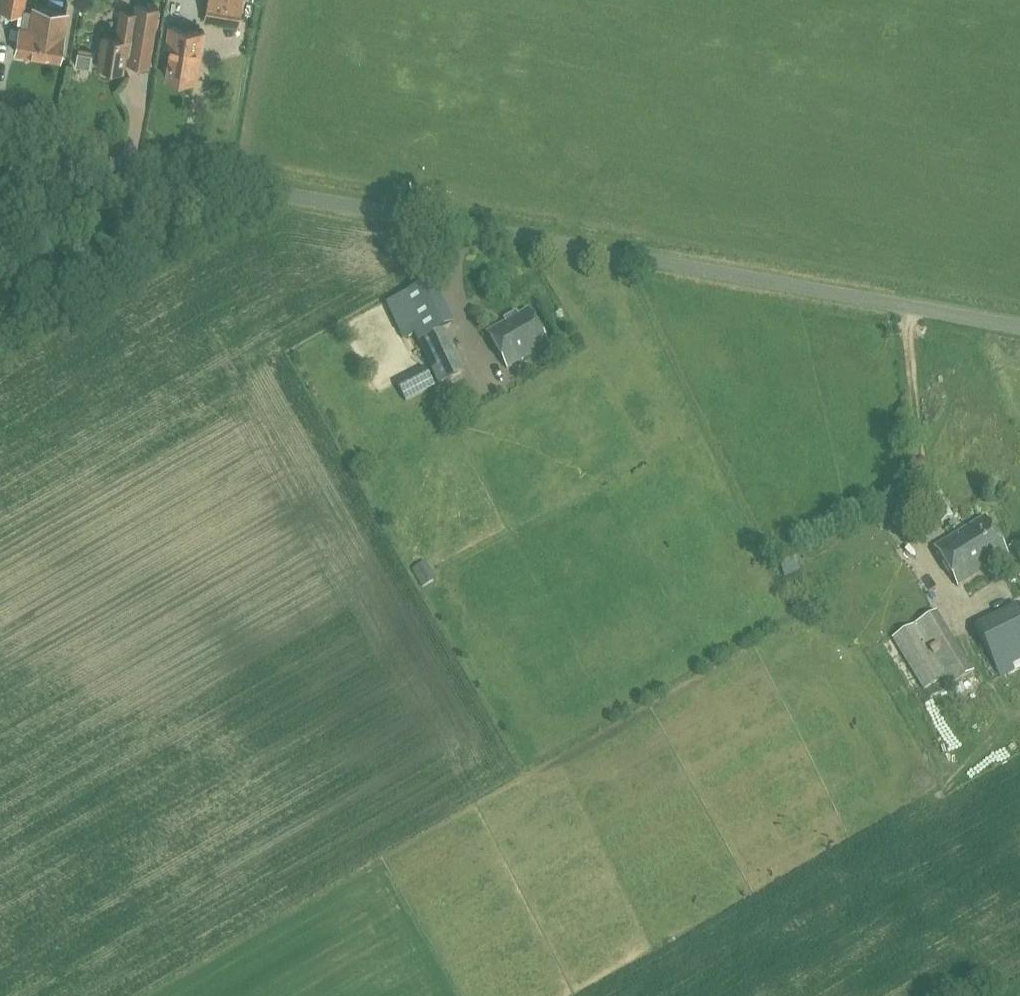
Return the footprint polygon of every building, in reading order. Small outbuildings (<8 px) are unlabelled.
[(242,0),(206,0),(203,19),(238,25),(242,0)] [(150,67),(161,7),(135,2),(133,10),(122,8),(117,36),(103,33),(97,64),(122,68),(123,62),(150,67)] [(66,10),(33,5),(33,9),(23,7),(16,51),(58,58),(66,10)] [(195,81),(203,31),(169,25),(166,45),(170,46),(165,76),(195,81)] [(465,373),(443,329),(454,324),(432,283),(397,298),(417,342),(418,342),(439,385),(465,373)] [(548,345),(528,310),(518,315),(516,312),(503,319),(505,322),(487,333),(507,368),(548,345)] [(406,403),(435,387),(425,367),(395,382),(406,403)] [(940,524),(953,517),(944,500),(931,508),(940,524)] [(958,586),(1008,556),(985,517),(934,547),(958,586)] [(785,577),(800,571),(790,549),(776,554),(785,577)] [(1019,669),(1019,609),(1018,605),(974,627),(1000,679),(1019,669)] [(949,687),(973,672),(936,611),(892,639),(924,690),(943,678),(949,687)]
